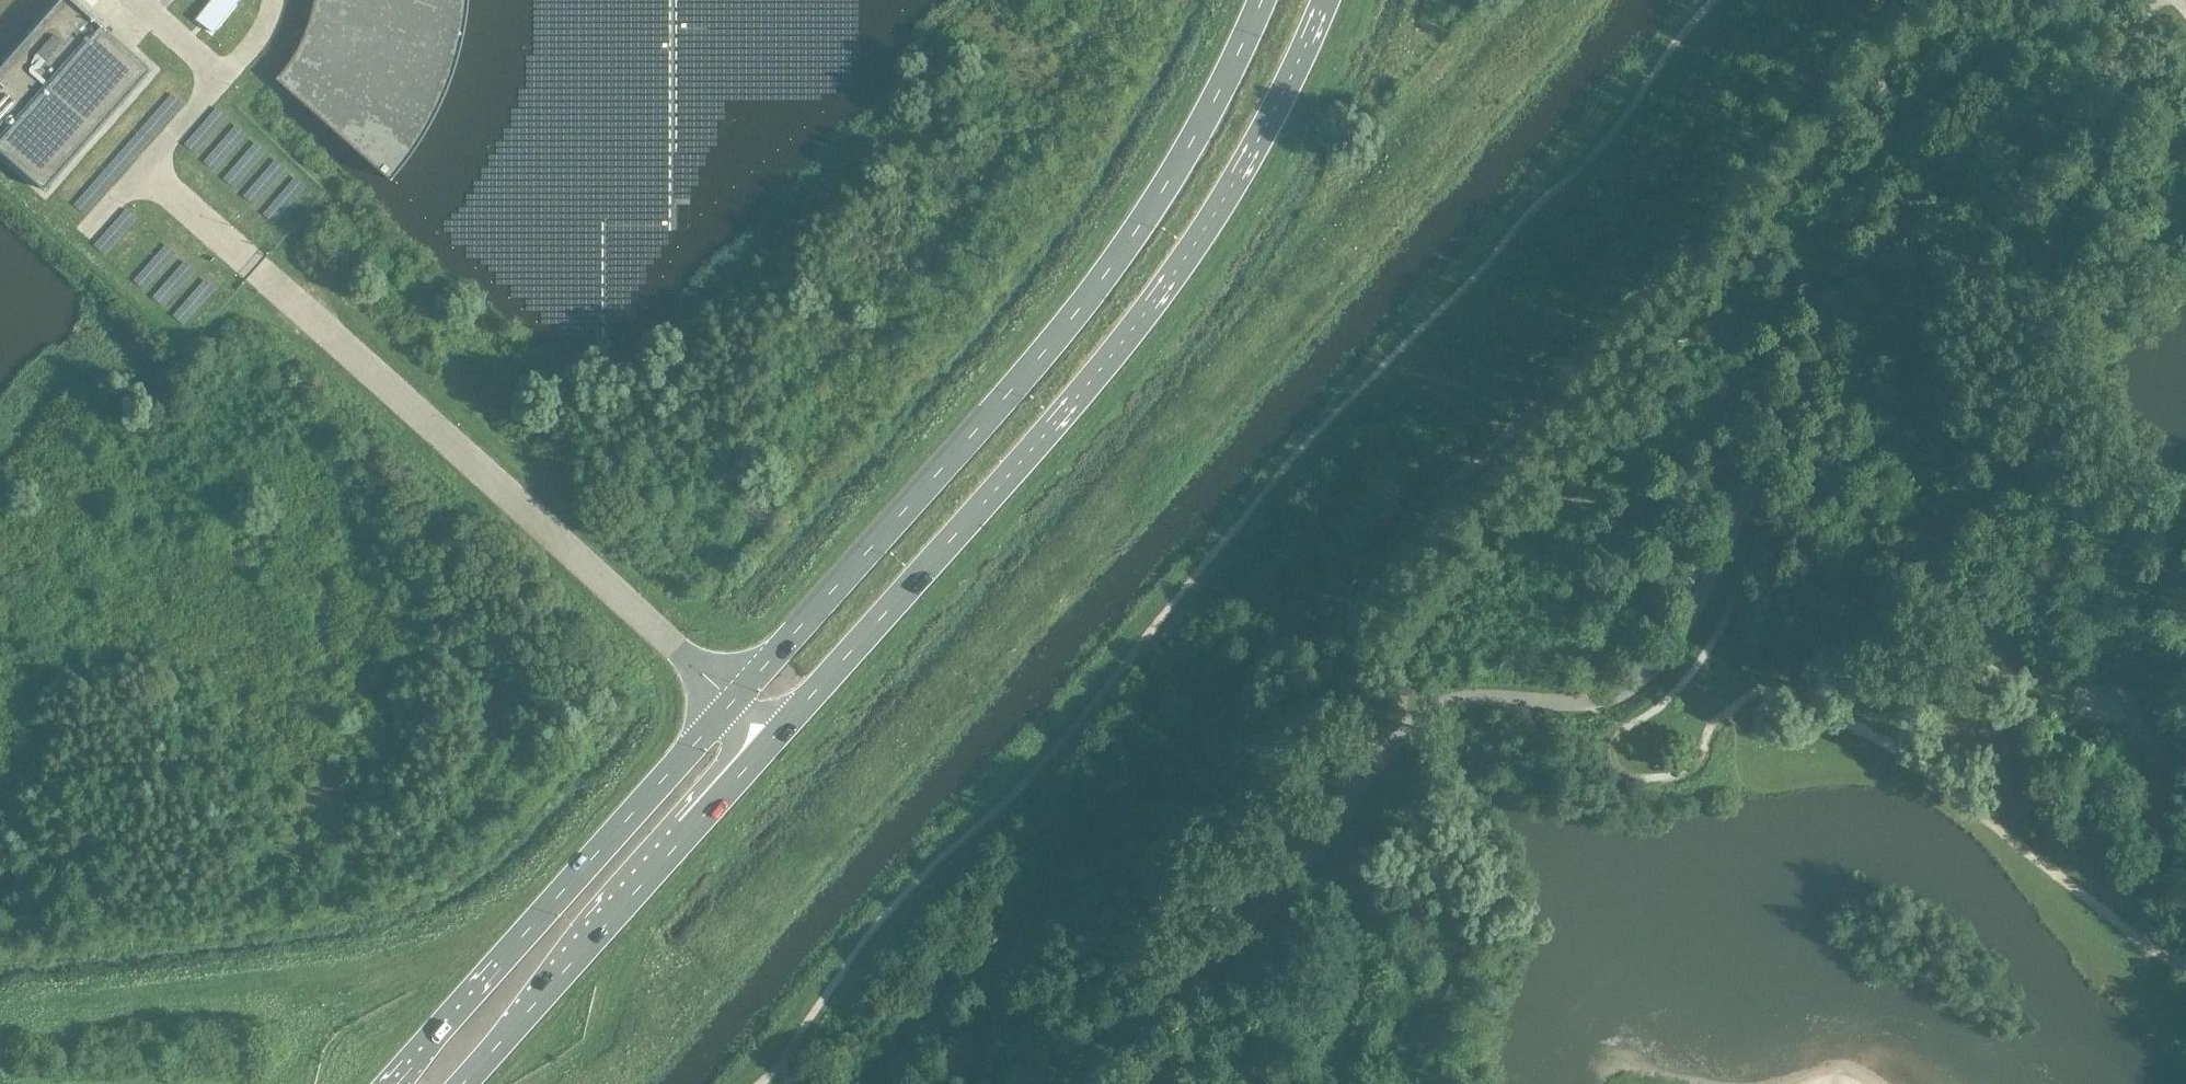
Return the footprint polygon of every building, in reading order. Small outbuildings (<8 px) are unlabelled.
[(75,0),(62,0),(0,70),(0,149),(46,190),(153,69),(75,0)] [(197,18),(215,31),(240,0),(211,0),(197,18)] [(314,0),(309,22),(301,42),(290,61),(277,79),(392,180),(408,161),(422,140),(435,119),(446,95),(455,70),(462,45),(467,19),(469,0),(314,0)]
